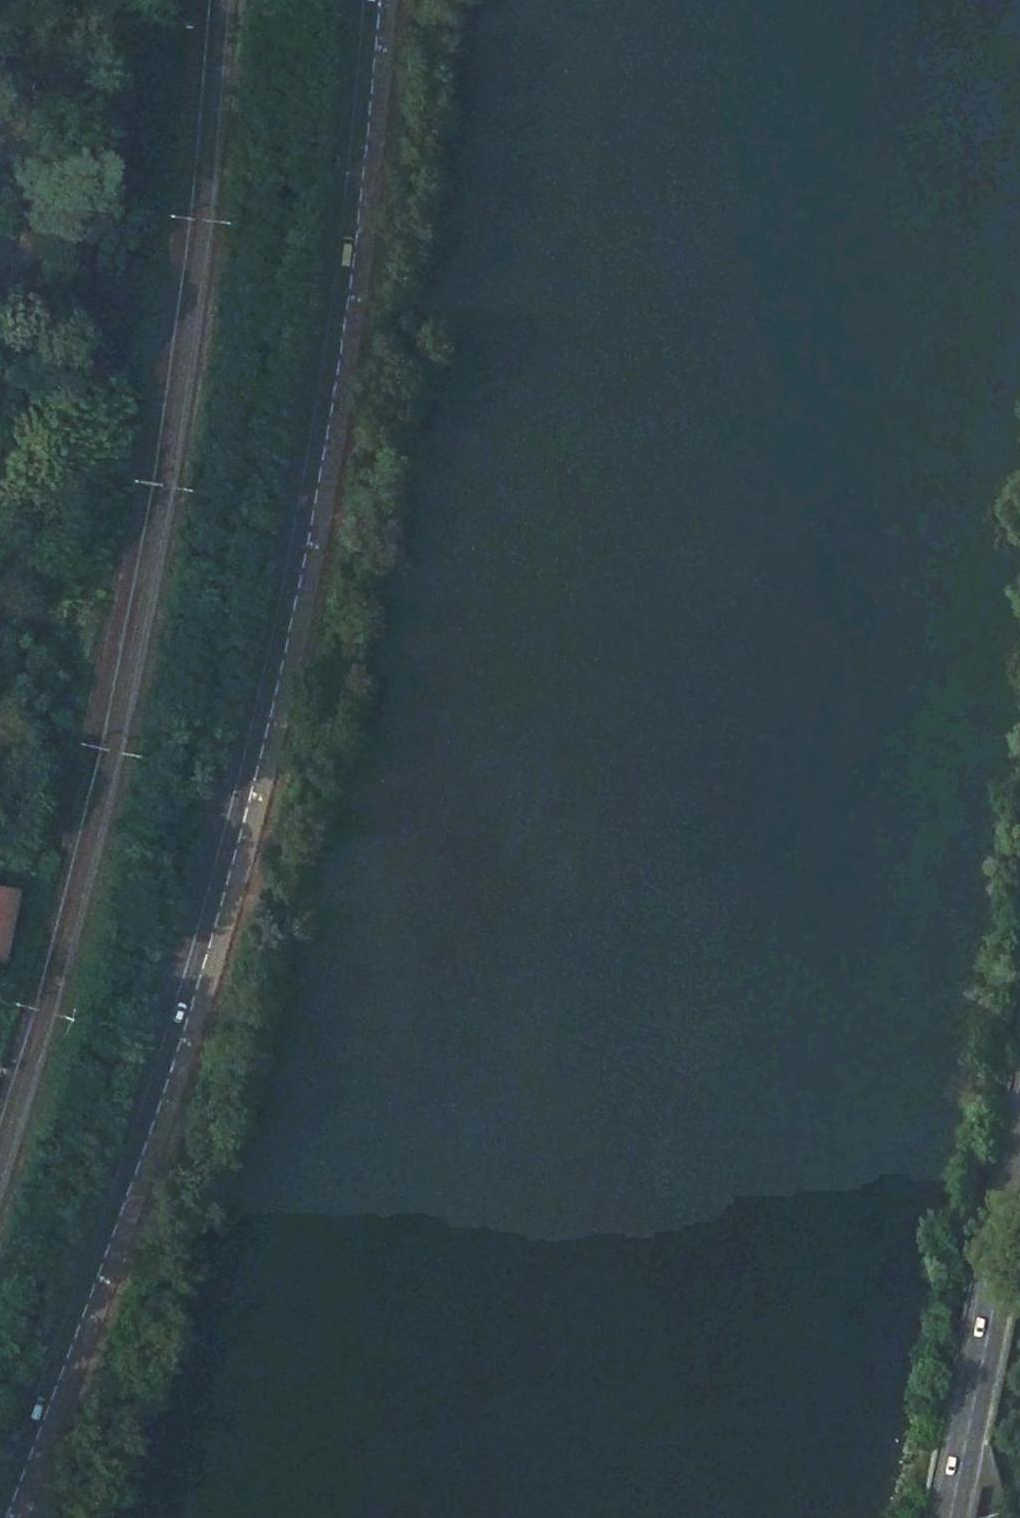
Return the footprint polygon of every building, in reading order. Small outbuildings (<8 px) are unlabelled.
[(0,962),(14,890),(0,887),(0,962)]
